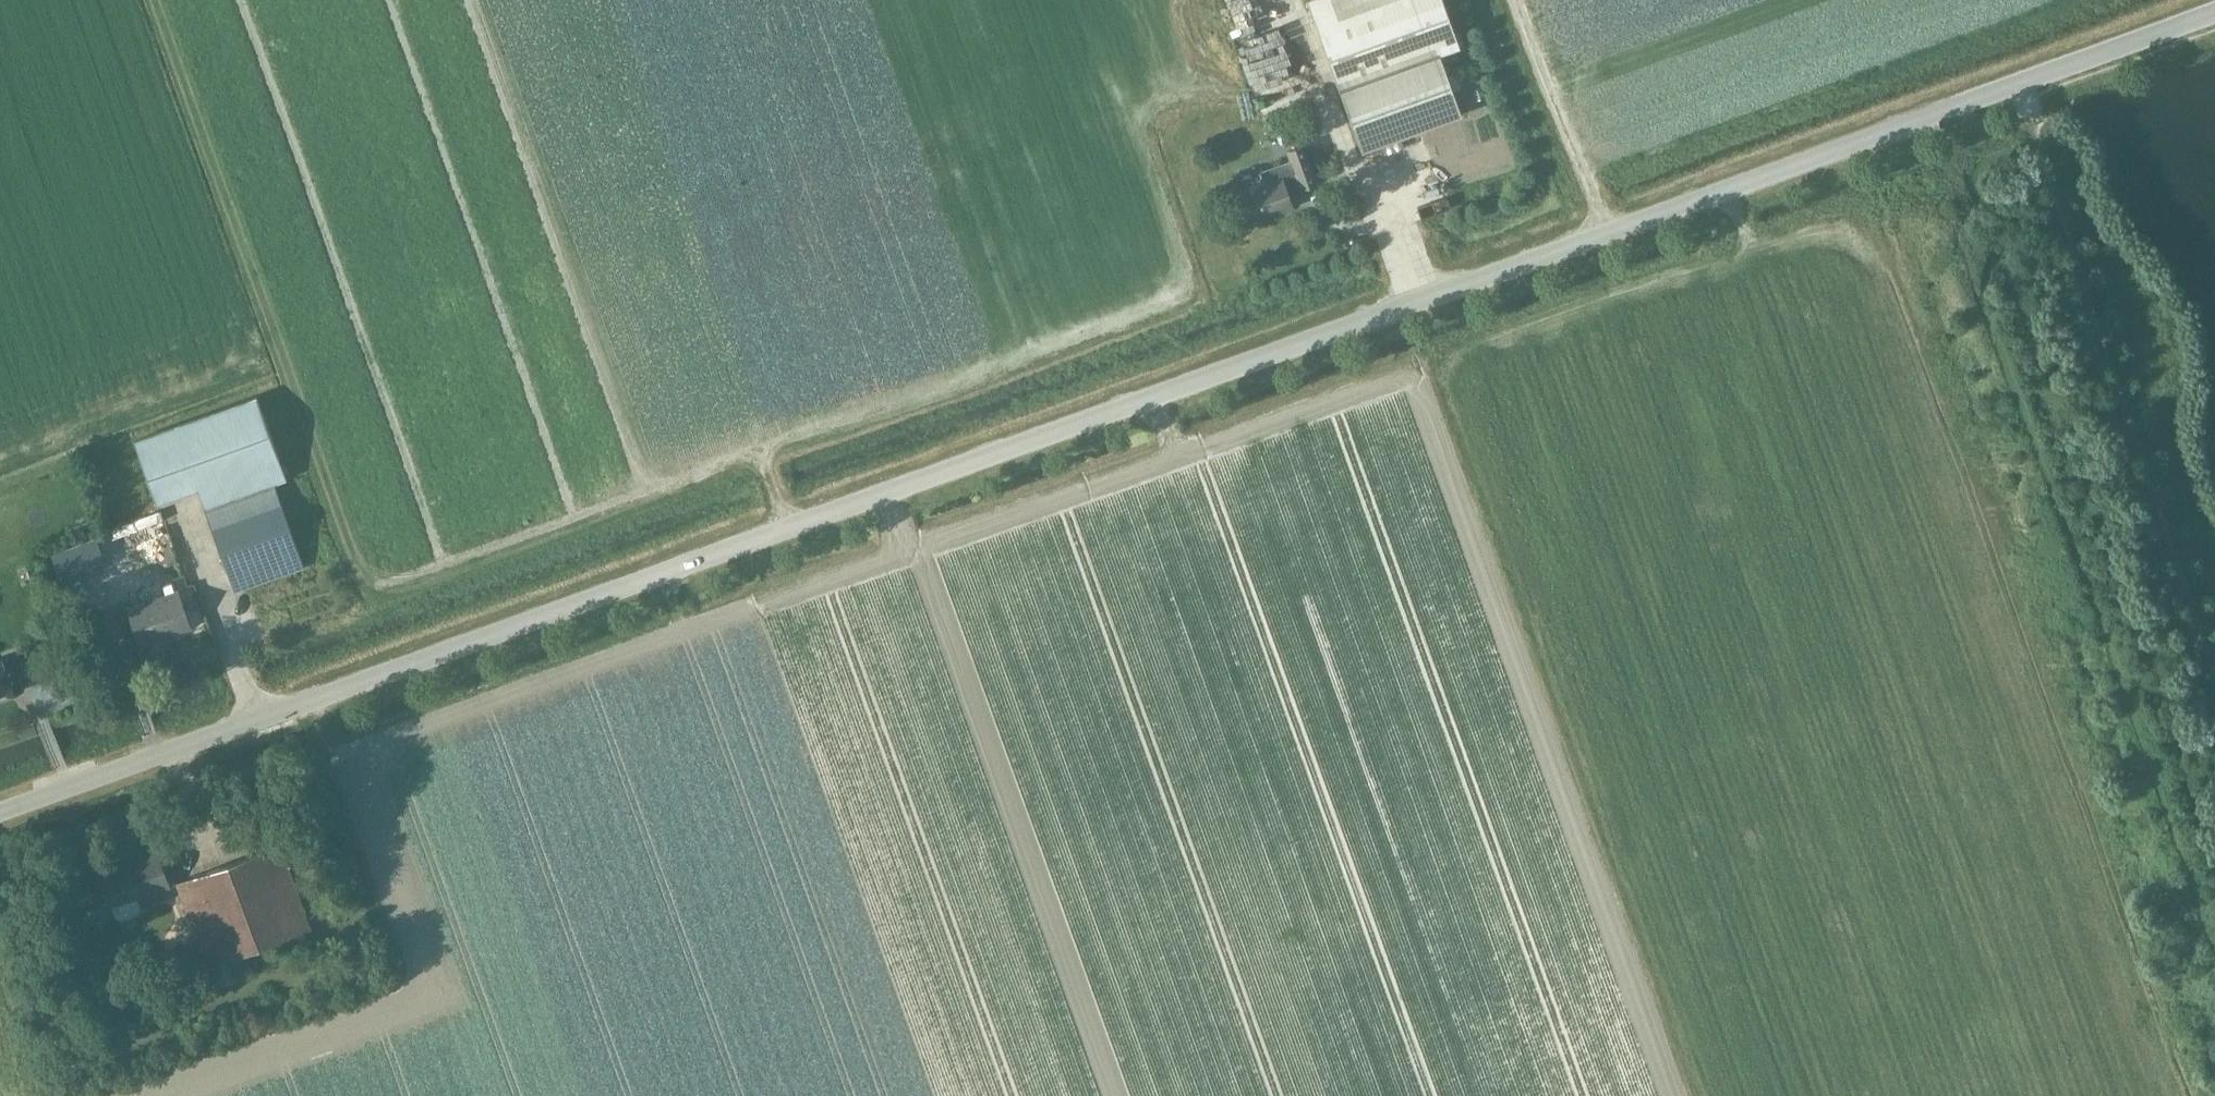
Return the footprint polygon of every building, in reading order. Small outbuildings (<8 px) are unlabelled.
[(1306,1),(1360,151),(1460,115),(1452,92),(1461,89),(1455,72),(1446,76),(1438,54),(1458,47),(1442,0),(1310,0),(1306,1)] [(1299,188),(1315,182),(1302,145),(1286,151),(1289,160),(1262,170),(1266,181),(1239,191),(1250,222),(1291,207),(1285,191),(1298,186),(1299,188)] [(256,393),(132,437),(149,483),(156,503),(197,489),(204,509),(205,509),(227,573),(233,591),(303,567),(297,548),(275,484),(286,480),(256,393)] [(52,556),(61,581),(105,564),(96,539),(52,556)] [(175,592),(172,581),(163,584),(166,595),(127,608),(140,646),(191,628),(177,591),(175,592)] [(22,689),(11,656),(0,660),(0,697),(22,689)] [(71,663),(57,667),(61,679),(74,675),(71,663)] [(280,845),(176,882),(185,907),(205,964),(226,957),(308,927),(280,845)] [(121,920),(136,915),(139,907),(162,898),(160,889),(169,885),(156,854),(100,874),(111,907),(115,917),(121,920)] [(184,945),(175,960),(187,968),(196,953),(184,945)] [(73,1058),(66,1060),(70,1075),(78,1072),(73,1058)]
